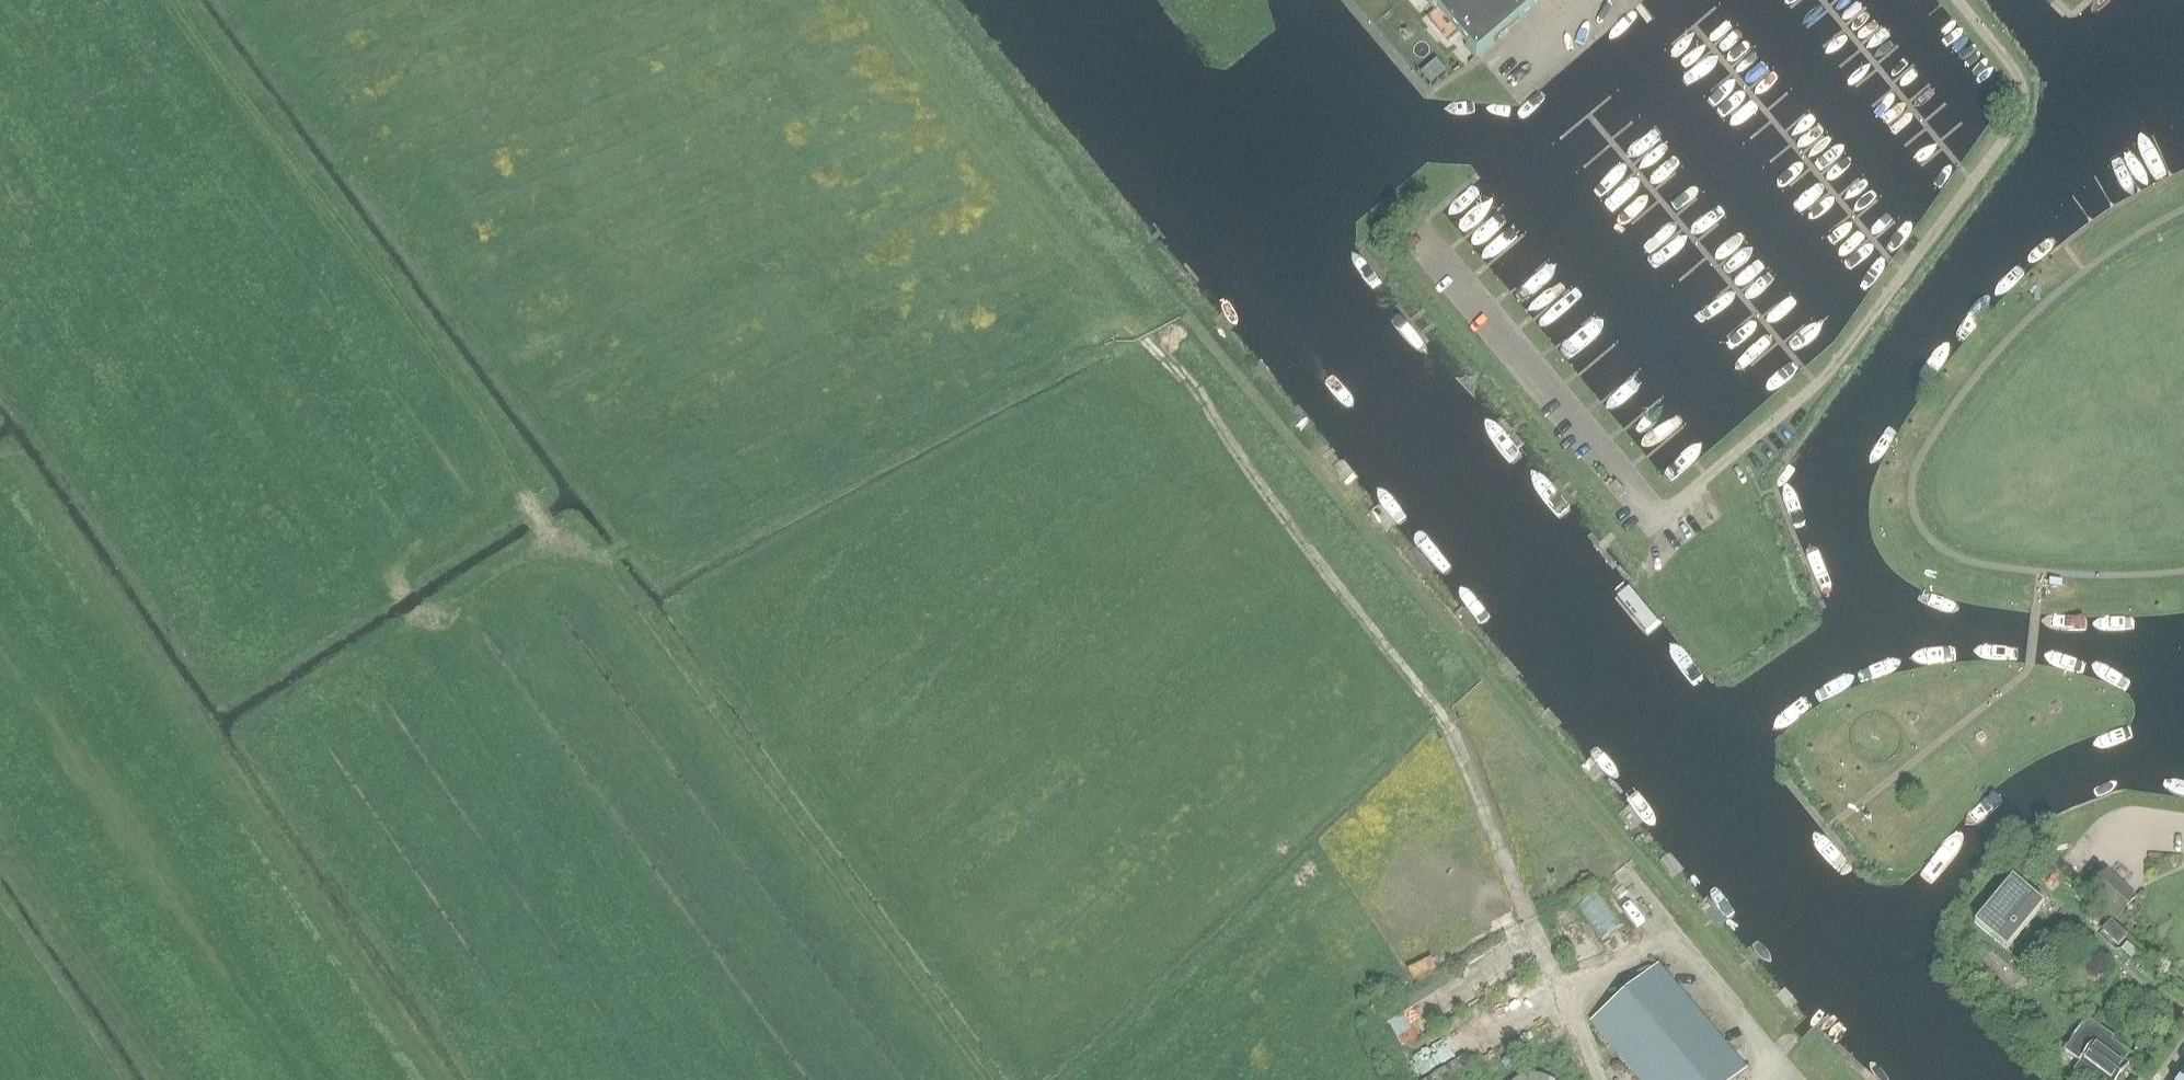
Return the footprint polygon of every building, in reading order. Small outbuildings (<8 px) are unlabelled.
[(1476,51),(1535,0),(1432,0),(1476,51)] [(2134,896),(2105,869),(2085,890),(2114,917),(2134,896)] [(2043,904),(2011,877),(1974,921),(2006,948),(2043,904)] [(1602,936),(1623,920),(1598,889),(1577,905),(1602,936)] [(2124,938),(2109,924),(2102,932),(2117,945),(2124,938)] [(1413,976),(1434,966),(1429,957),(1408,967),(1413,976)] [(1692,1008),(1658,965),(1606,1008),(1589,1022),(1639,1079),(1731,1079),(1745,1068),(1692,1008)] [(2087,1018),(2063,1049),(2078,1061),(2072,1069),(2086,1079),(2114,1079),(2126,1065),(2121,1061),(2128,1053),(2111,1040),(2113,1037),(2087,1018)] [(2139,1046),(2133,1054),(2135,1058),(2141,1063),(2149,1053),(2139,1046)] [(1512,1078),(1510,1079),(1557,1079),(1555,1078),(1547,1073),(1538,1071),(1528,1072),(1519,1074),(1512,1078)]
